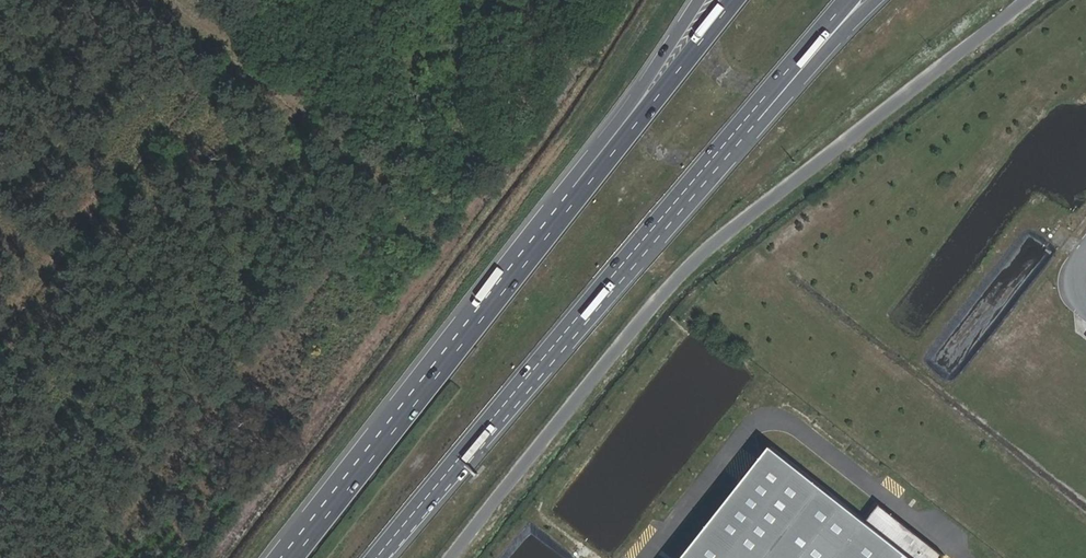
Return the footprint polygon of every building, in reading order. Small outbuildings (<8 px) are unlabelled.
[(773,446),(684,557),(914,557),(773,446)]
